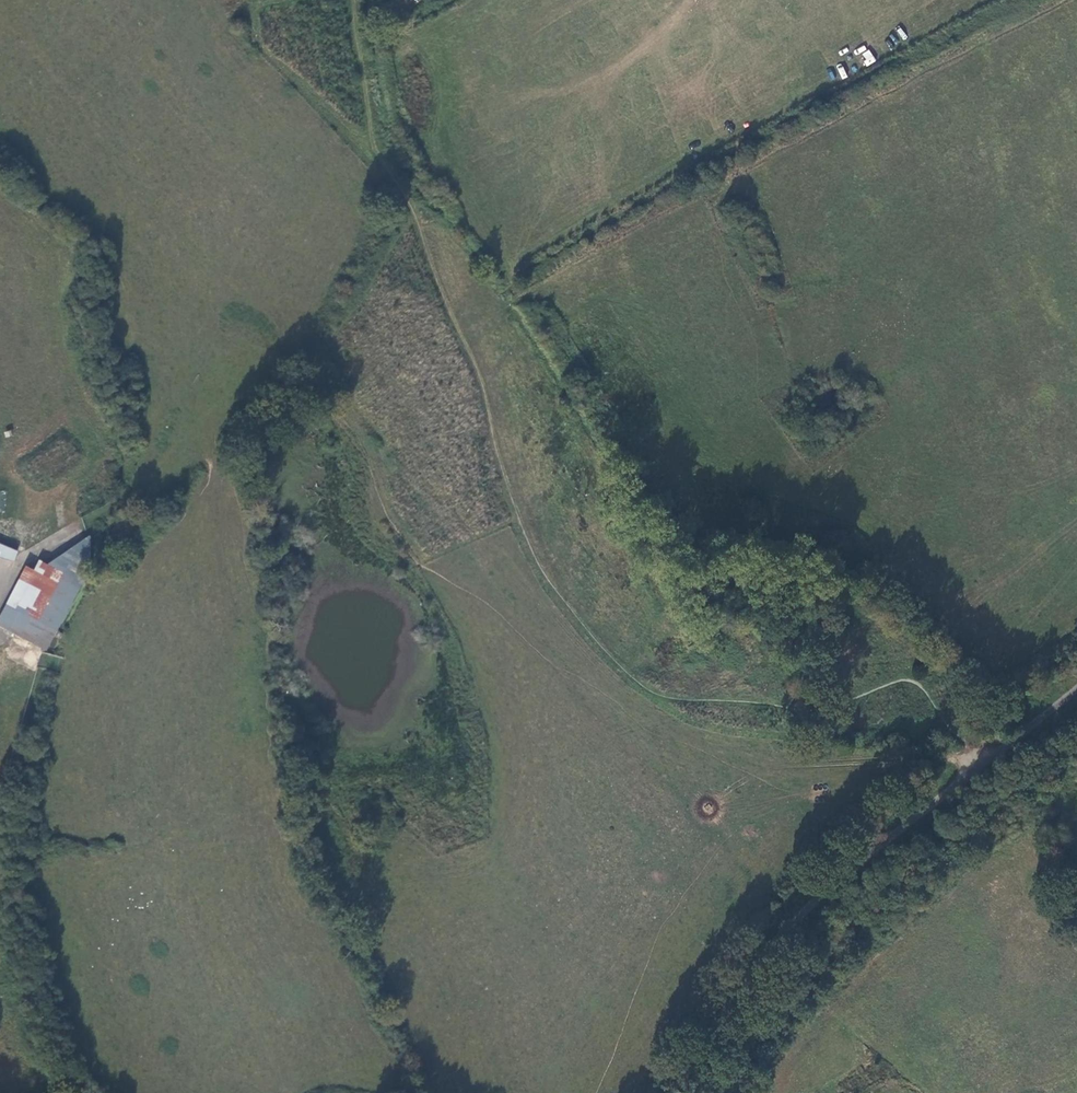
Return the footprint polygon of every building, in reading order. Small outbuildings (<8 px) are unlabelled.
[(869,49),(860,54),(867,66),(876,61),(869,49)] [(841,79),(847,77),(842,64),(837,66),(841,79)] [(89,565),(87,565),(91,538),(48,564),(35,558),(30,568),(25,565),(4,603),(53,629),(75,588),(88,567),(89,565)] [(19,551),(0,543),(0,557),(14,561),(16,553),(19,551)] [(4,603),(0,610),(0,623),(44,647),(53,629),(4,603)] [(850,647),(864,653),(869,641),(855,635),(850,647)]
